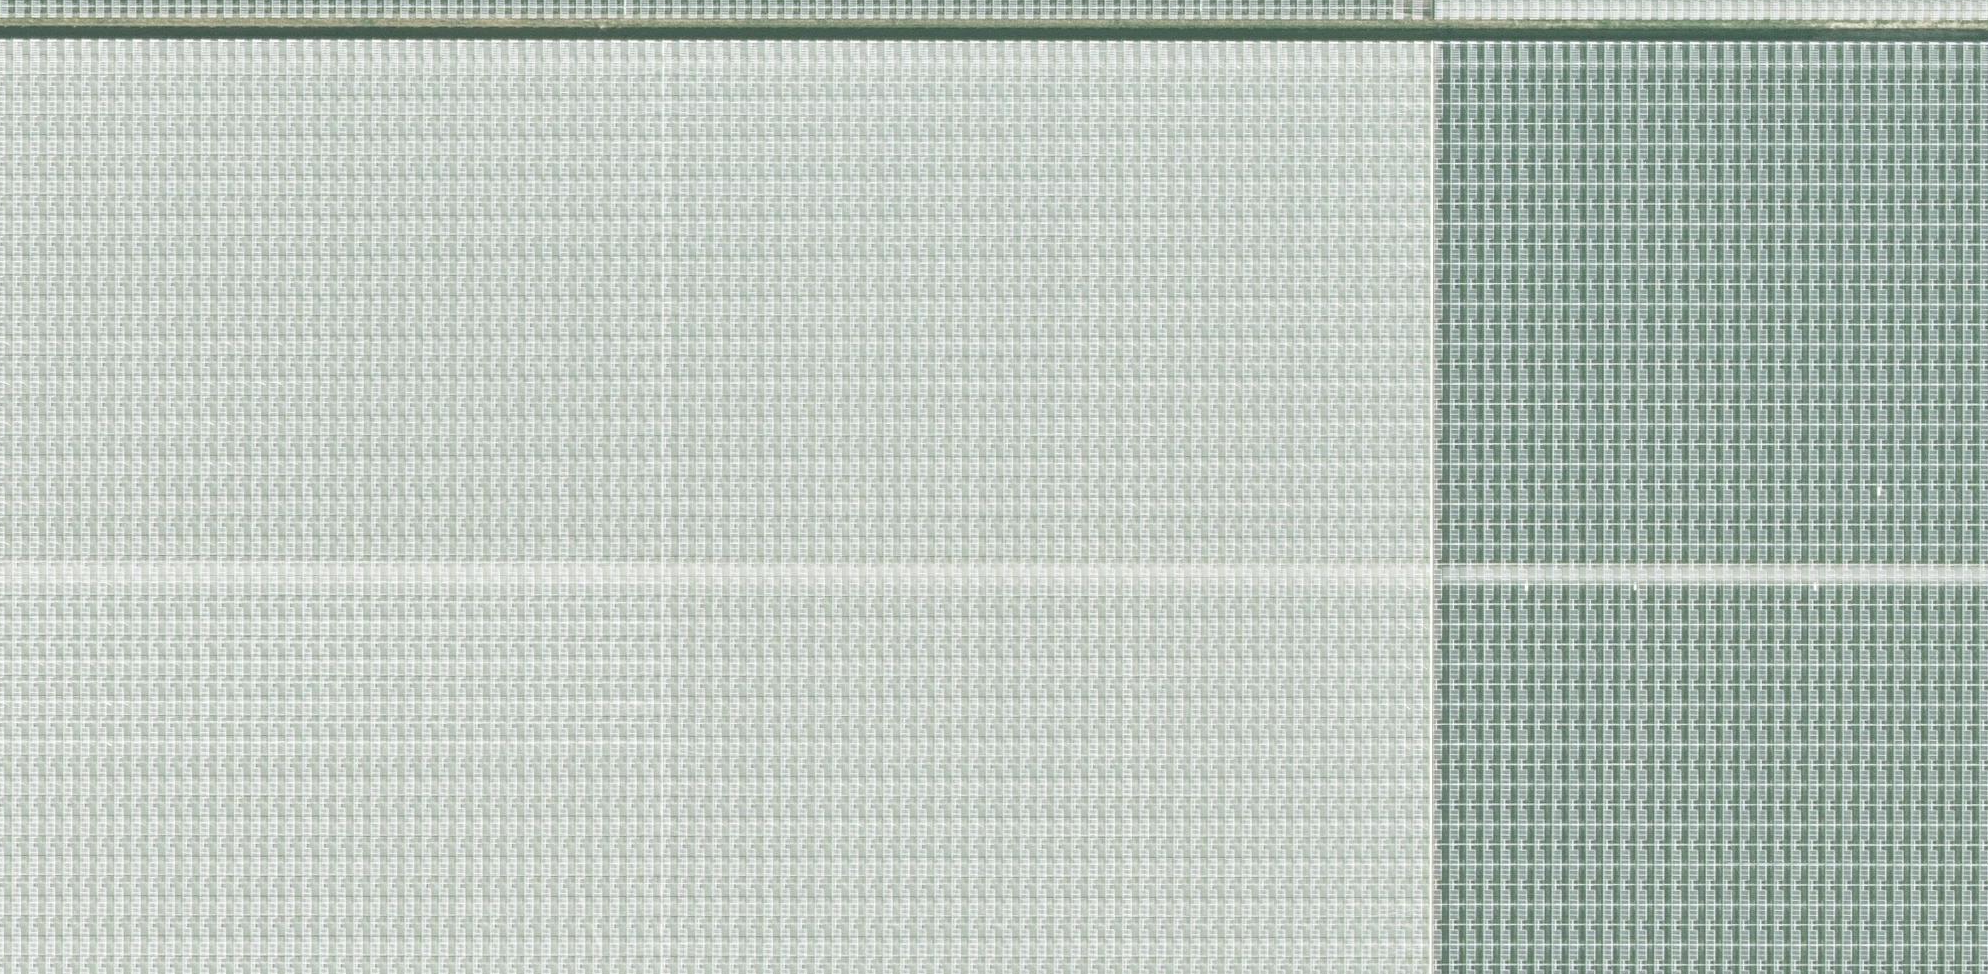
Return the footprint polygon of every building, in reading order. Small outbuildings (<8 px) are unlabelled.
[(1371,16),(1395,17),(1395,0),(0,0),(0,15),(1371,16)] [(1395,17),(1987,18),(1987,0),(1395,0),(1395,17)] [(0,58),(0,973),(1987,973),(1987,53),(0,58)]
